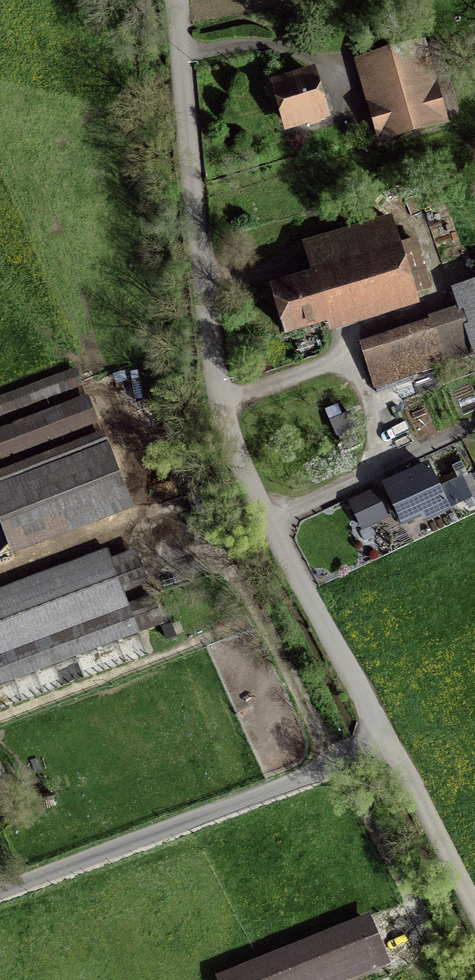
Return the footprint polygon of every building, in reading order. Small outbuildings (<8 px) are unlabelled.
[(420,46),(359,64),(381,141),(442,123),(420,46)] [(322,115),(311,77),(274,88),(286,126),(322,115)] [(285,334),(410,296),(387,222),(305,247),(314,277),(272,290),(285,334)] [(456,292),(463,314),(429,325),(432,332),(361,354),(372,388),(474,355),(474,287),(456,292)] [(127,503),(105,446),(0,487),(0,525),(9,549),(127,503)] [(451,508),(429,459),(381,481),(402,524),(421,515),(423,521),(451,508)] [(452,506),(469,498),(460,480),(443,488),(452,506)] [(349,504),(361,529),(386,518),(375,493),(349,504)] [(127,607),(106,553),(0,593),(0,654),(127,607)] [(221,979),(317,979),(377,957),(363,921),(221,978),(221,979)]
